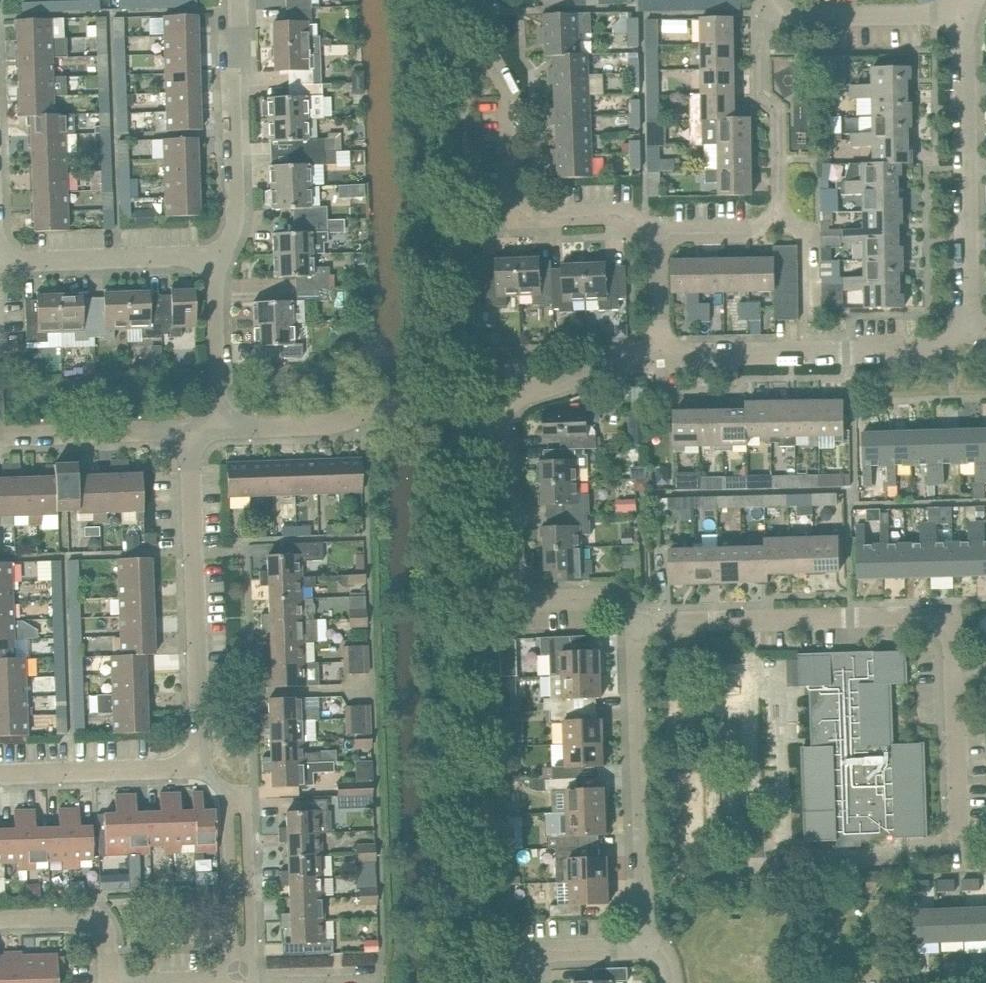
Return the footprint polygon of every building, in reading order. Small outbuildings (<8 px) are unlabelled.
[(139,0),(129,0),(118,0),(118,10),(139,9),(139,0)] [(139,9),(158,8),(158,0),(139,0),(139,9)] [(177,0),(158,0),(158,8),(177,7),(177,0)] [(286,9),(311,8),(310,0),(286,0),(286,9)] [(640,11),(658,11),(658,0),(641,0),(640,0),(640,11)] [(673,10),(691,10),(691,0),(673,0),(673,10)] [(698,10),(716,10),(716,0),(698,0),(698,10)] [(724,10),(741,9),(741,0),(723,0),(724,10)] [(79,2),(80,11),(100,10),(99,1),(79,2)] [(80,11),(79,2),(60,3),(61,12),(80,11)] [(41,12),(41,3),(23,4),(23,13),(41,12)] [(61,12),(60,3),(41,3),(41,12),(61,12)] [(311,8),(286,9),(286,22),(273,22),(274,47),(331,45),(330,39),(319,40),(319,36),(307,36),(306,23),(311,23),(311,8)] [(579,34),(578,13),(545,14),(545,27),(540,27),(540,35),(579,34)] [(639,19),(634,19),(634,13),(621,13),(622,19),(629,19),(629,33),(640,33),(639,19)] [(164,35),(198,34),(197,14),(163,15),(164,35)] [(17,39),(50,38),(49,18),(17,20),(17,39)] [(701,44),(734,43),(733,18),(701,18),(701,44)] [(97,36),(107,36),(106,19),(97,19),(97,25),(88,25),(88,36),(97,36)] [(113,36),(122,36),(122,19),(112,19),(113,36)] [(658,36),(657,19),(646,19),(647,37),(658,36)] [(640,33),(629,33),(630,47),(640,47),(640,33)] [(198,34),(164,35),(164,54),(198,53),(198,34)] [(540,35),(540,44),(546,43),(547,56),(555,56),(588,54),(588,53),(580,53),(579,34),(540,35)] [(107,55),(107,36),(97,36),(98,55),(107,55)] [(123,55),(122,36),(113,36),(113,55),(123,55)] [(51,57),(50,38),(17,39),(18,58),(51,57)] [(734,43),(701,44),(702,69),(734,68),(734,43)] [(331,51),(331,45),(274,47),(274,70),(288,70),(288,84),(294,84),(313,84),(312,68),(308,68),(308,55),(319,55),(319,51),(331,51)] [(647,52),(647,70),(658,69),(658,52),(647,52)] [(198,53),(164,54),(165,73),(199,72),(198,53)] [(555,56),(555,67),(549,67),(550,76),(589,74),(588,54),(555,56)] [(107,55),(98,55),(98,74),(108,74),(107,55)] [(123,74),(123,55),(113,55),(114,75),(123,74)] [(51,57),(18,58),(19,77),(51,76),(51,57)] [(630,74),(640,74),(640,60),(630,60),(630,74)] [(851,92),(908,91),(908,79),(911,79),(911,66),(873,67),(873,85),(851,85),(851,92)] [(364,82),(363,68),(351,68),(352,83),(364,82)] [(735,94),(734,68),(702,69),(702,94),(735,94)] [(199,72),(165,73),(165,92),(199,91),(199,72)] [(109,93),(108,74),(98,74),(99,94),(109,93)] [(124,93),(123,74),(114,75),(115,94),(124,93)] [(550,76),(550,84),(556,84),(556,96),(590,95),(589,74),(550,76)] [(640,74),(630,74),(631,88),(641,88),(640,74)] [(51,76),(19,77),(19,96),(52,95),(51,76)] [(658,77),(647,77),(648,95),(658,95),(658,77)] [(846,77),(832,77),(832,89),(846,89),(846,77)] [(352,83),(353,91),(364,90),(364,82),(352,83)] [(313,84),(294,84),(294,96),(267,97),(268,101),(263,103),(263,114),(268,117),(268,120),(307,119),(307,98),(322,98),(322,83),(313,84)] [(200,110),(199,91),(165,92),(166,111),(200,110)] [(908,102),(908,91),(851,92),(851,98),(873,98),(874,116),(912,115),(912,102),(908,102)] [(109,93),(99,94),(100,113),(109,113),(109,93)] [(124,93),(115,94),(115,113),(125,113),(125,107),(134,107),(134,96),(124,96),(124,93)] [(735,118),(735,94),(702,94),(702,120),(718,119),(735,119),(735,118)] [(53,114),(52,95),(19,96),(20,116),(53,114)] [(556,96),(557,108),(551,108),(551,116),(590,114),(590,95),(556,96)] [(631,115),(641,115),(641,100),(631,101),(631,115)] [(659,102),(648,102),(648,120),(659,120),(659,102)] [(201,130),(200,110),(166,111),(167,131),(201,130)] [(110,133),(109,113),(100,113),(100,133),(110,133)] [(125,113),(115,113),(116,134),(125,134),(125,113)] [(53,116),(53,114),(20,116),(20,117),(30,116),(31,135),(64,134),(64,116),(53,116)] [(551,116),(552,125),(557,125),(558,137),(591,135),(590,114),(551,116)] [(641,115),(631,115),(631,129),(642,129),(641,115)] [(912,115),(874,116),(874,133),(852,133),(852,139),(909,139),(908,127),(912,127),(912,115)] [(751,118),(735,118),(735,119),(718,119),(719,144),(751,144),(751,118)] [(307,119),(268,120),(268,123),(264,125),(264,136),(269,139),(269,141),(296,140),(297,153),(336,152),(335,139),(308,140),(307,119)] [(659,145),(659,127),(648,127),(648,145),(659,145)] [(110,133),(100,133),(101,152),(111,152),(110,133)] [(65,153),(64,134),(31,135),(31,154),(65,153)] [(591,135),(558,137),(558,149),(553,149),(553,157),(592,156),(591,135)] [(164,159),(198,158),(197,138),(163,139),(164,159)] [(909,150),(909,139),(852,139),(852,146),(874,146),(874,163),(902,163),(912,163),(912,150),(909,150)] [(117,160),(126,160),(126,140),(116,140),(117,160)] [(632,155),(642,155),(642,141),(631,141),(632,155)] [(752,169),(751,144),(719,144),(719,169),(752,169)] [(349,151),(336,152),(336,165),(349,165),(349,151)] [(111,152),(101,152),(102,171),(111,171),(111,152)] [(336,152),(297,153),(297,164),(270,165),(271,188),(310,186),(309,166),(336,165),(336,152)] [(660,170),(659,152),(648,152),(649,170),(660,170)] [(65,153),(31,154),(32,174),(66,173),(65,153)] [(642,155),(632,155),(632,170),(642,169),(642,155)] [(592,156),(553,157),(553,166),(559,165),(559,178),(593,177),(592,156)] [(198,177),(198,158),(164,159),(165,178),(198,177)] [(127,179),(126,160),(117,160),(117,180),(127,179)] [(902,163),(874,163),(851,163),(845,181),(842,181),(842,188),(898,187),(898,176),(902,176),(902,163)] [(752,169),(719,169),(706,169),(706,183),(719,183),(719,195),(752,194),(752,169)] [(111,171),(102,171),(91,172),(91,191),(102,191),(112,190),(111,171)] [(66,173),(32,174),(33,193),(66,192),(66,173)] [(199,196),(198,177),(165,178),(165,197),(199,196)] [(649,196),(660,196),(660,182),(660,177),(649,178),(649,182),(649,196)] [(128,198),(127,179),(117,180),(118,199),(128,198)] [(310,186),(271,188),(272,209),(299,208),(299,220),(327,221),(326,208),(310,208),(310,186)] [(898,187),(842,188),(842,194),(864,194),(864,211),(902,211),(902,198),(899,198),(898,187)] [(834,197),(834,189),(821,189),(822,197),(834,197)] [(112,190),(102,191),(103,210),(112,209),(112,190)] [(67,211),(66,192),(33,193),(33,212),(67,211)] [(199,196),(165,197),(166,216),(200,215),(199,196)] [(128,198),(118,199),(119,218),(128,218),(128,198)] [(113,229),(112,209),(103,210),(103,229),(113,229)] [(67,211),(33,212),(34,231),(68,230),(67,211)] [(153,211),(133,212),(133,226),(153,225),(153,211)] [(902,211),(864,211),(865,229),(843,229),(843,236),(899,235),(899,224),(903,223),(902,211)] [(327,221),(299,220),(300,232),(273,233),(273,256),(312,255),(323,254),(323,242),(328,242),(327,221)] [(899,235),(843,236),(843,242),(865,242),(865,260),(903,259),(903,246),(899,246),(899,235)] [(774,258),(798,258),(798,245),(774,246),(774,258)] [(554,309),(552,275),(552,267),(540,267),(540,254),(530,254),(530,258),(518,258),(520,294),(533,294),(533,305),(547,304),(547,301),(553,301),(554,309)] [(312,255),(273,256),(274,277),(301,276),(302,289),(329,288),(328,266),(312,267),(312,255)] [(520,294),(518,258),(507,259),(506,255),(497,255),(497,269),(486,269),(487,303),(493,303),(493,306),(507,306),(507,295),(520,294)] [(774,258),(749,259),(749,291),(774,291),(774,282),(774,270),(774,258)] [(798,258),(774,258),(774,270),(798,270),(798,258)] [(585,264),(586,300),(599,299),(599,310),(613,309),(613,306),(620,306),(618,272),(607,273),(606,259),(596,259),(596,263),(585,264)] [(699,292),(698,259),(673,260),(673,292),(699,292)] [(724,292),(723,259),(698,259),(699,292),(724,292)] [(749,291),(749,259),(723,259),(724,292),(749,291)] [(903,259),(865,260),(865,277),(843,278),(843,284),(900,283),(900,272),(903,271),(903,259)] [(563,274),(552,275),(554,309),(560,308),(560,312),(574,311),(573,300),(586,300),(585,264),(573,264),(573,260),(563,261),(563,274)] [(798,282),(798,270),(774,270),(774,282),(798,282)] [(798,282),(774,282),(774,291),(774,294),(799,294),(798,282)] [(900,294),(900,283),(843,284),(844,290),(865,290),(866,308),(904,307),(904,294),(900,294)] [(171,300),(160,300),(161,335),(168,334),(168,337),(182,337),(181,326),(195,325),(194,289),(181,290),(181,286),(171,286),(171,300)] [(139,292),(126,292),(128,328),(142,327),(142,338),(156,338),(156,335),(161,335),(160,300),(149,301),(148,287),(138,288),(139,292)] [(128,328),(126,292),(114,292),(114,288),(104,289),(104,302),(93,303),(94,337),(101,337),(101,340),(115,339),(115,328),(128,328)] [(330,300),(329,288),(302,289),(302,300),(302,301),(330,300)] [(71,294),(59,294),(61,330),(75,330),(75,341),(89,340),(89,337),(94,337),(93,303),(81,303),(81,290),(71,290),(71,294)] [(61,330),(59,294),(47,295),(46,291),(36,291),(37,305),(26,305),(26,299),(25,299),(26,339),(34,339),(34,342),(49,342),(48,331),(61,330)] [(799,306),(799,294),(774,294),(775,307),(799,306)] [(253,302),(254,325),(293,324),(303,323),(302,301),(302,300),(253,302)] [(750,304),(750,320),(761,320),(760,303),(750,304)] [(700,321),(699,304),(689,305),(689,321),(700,321)] [(710,304),(699,304),(700,321),(710,321),(710,304)] [(750,320),(750,304),(739,304),(739,320),(750,320)] [(799,306),(775,307),(775,319),(799,319),(799,306)] [(293,324),(254,325),(255,346),(260,346),(261,358),(303,356),(302,343),(293,343),(293,324)] [(623,327),(619,331),(619,337),(629,337),(628,327),(623,327)] [(500,332),(484,333),(484,344),(500,344),(500,332)] [(162,364),(150,364),(150,373),(162,373),(162,364)] [(89,365),(85,369),(85,375),(95,375),(95,365),(89,365)] [(795,401),(771,402),(772,442),(781,442),(781,436),(795,436),(795,401)] [(819,401),(795,401),(795,436),(811,435),(811,441),(819,441),(819,401)] [(844,401),(819,401),(819,441),(820,441),(820,435),(835,435),(835,441),(844,441),(844,401)] [(772,442),(771,402),(747,402),(747,410),(748,436),(763,436),(763,442),(772,442)] [(723,410),(723,451),(733,450),(733,444),(749,444),(748,436),(747,410),(737,410),(735,406),(727,406),(725,410),(723,410)] [(568,448),(585,448),(597,448),(597,435),(596,424),(587,425),(587,409),(544,411),(545,438),(568,437),(568,448)] [(723,451),(723,410),(699,411),(700,445),(715,445),(715,451),(723,451)] [(630,446),(640,445),(639,411),(629,411),(630,446)] [(700,445),(699,411),(675,411),(676,451),(685,451),(685,445),(700,445)] [(976,481),(974,481),(974,498),(985,498),(984,481),(983,429),(959,430),(960,462),(975,462),(976,481)] [(936,482),(935,430),(911,431),(912,464),(927,463),(928,482),(935,482),(936,482)] [(959,430),(935,430),(936,482),(944,482),(944,463),(960,462),(959,430)] [(911,431),(886,432),(887,465),(888,484),(897,483),(896,464),(912,464),(911,431)] [(887,465),(886,432),(862,432),(864,485),(873,484),(872,465),(887,465)] [(585,448),(568,448),(551,449),(552,461),(538,461),(538,471),(542,471),(543,483),(579,481),(578,468),(589,468),(588,454),(585,454),(585,448)] [(338,459),(339,492),(361,491),(360,458),(338,459)] [(317,493),(316,459),(293,460),(295,494),(317,493)] [(339,492),(338,459),(316,459),(317,493),(339,492)] [(127,474),(129,474),(129,460),(110,461),(111,474),(113,512),(128,512),(127,474)] [(295,494),(293,460),(271,461),(272,495),(295,494)] [(271,461),(249,462),(250,495),(272,495),(271,461)] [(250,495),(249,462),(227,463),(228,496),(250,495)] [(77,463),(65,464),(67,511),(77,510),(77,513),(82,513),(81,476),(86,475),(85,464),(77,465),(77,463)] [(19,478),(21,478),(20,464),(2,464),(3,478),(4,478),(5,516),(21,515),(19,478)] [(67,511),(65,464),(54,464),(54,465),(46,466),(46,477),(50,477),(51,514),(57,514),(57,511),(67,511)] [(699,489),(699,478),(699,472),(675,473),(675,489),(699,489)] [(142,473),(129,474),(127,474),(128,512),(136,511),(136,520),(144,520),(142,473)] [(111,474),(96,475),(98,522),(108,522),(107,512),(113,512),(111,474)] [(96,475),(86,475),(81,476),(82,513),(92,513),(93,522),(98,522),(96,475)] [(813,475),(795,476),(795,487),(813,486),(813,475)] [(820,475),(820,486),(837,486),(837,475),(820,475)] [(747,477),(747,488),(765,487),(765,476),(747,477)] [(795,487),(795,476),(780,476),(780,487),(795,487)] [(35,477),(21,478),(19,478),(21,515),(28,515),(29,524),(36,524),(35,477)] [(46,477),(35,477),(36,524),(42,524),(42,515),(51,514),(50,477),(46,477)] [(747,488),(747,477),(732,477),(732,488),(747,488)] [(717,478),(699,478),(699,489),(717,488),(717,478)] [(579,481),(543,483),(543,494),(539,495),(540,504),(553,504),(554,515),(588,514),(591,514),(590,494),(579,494),(579,481)] [(895,486),(886,486),(886,496),(895,496),(895,486)] [(869,500),(869,490),(858,490),(858,500),(869,500)] [(813,504),(812,493),(795,494),(795,504),(813,504)] [(829,493),(812,493),(813,504),(829,503),(829,493)] [(765,505),(764,494),(748,495),(748,505),(765,505)] [(781,494),(764,494),(765,505),(781,504),(781,494)] [(695,506),(695,495),(678,496),(678,506),(695,506)] [(717,506),(717,495),(700,495),(700,506),(717,506)] [(733,495),(717,495),(717,506),(733,505),(733,495)] [(637,503),(628,504),(628,512),(637,512),(637,503)] [(881,523),(881,514),(881,511),(868,511),(868,523),(881,523)] [(921,543),(905,543),(906,577),(930,577),(929,524),(929,512),(920,513),(921,543)] [(588,514),(554,515),(554,527),(541,527),(541,537),(545,537),(545,549),(582,547),(581,534),(591,534),(591,520),(588,520),(588,514)] [(889,514),(881,514),(881,523),(881,544),(882,578),(906,577),(905,543),(889,543),(889,514)] [(978,575),(977,522),(968,523),(968,542),(954,542),(954,576),(978,575)] [(985,522),(977,522),(978,575),(985,575),(985,541),(985,522)] [(937,523),(929,524),(930,577),(954,576),(954,542),(938,542),(937,523)] [(339,533),(339,524),(325,525),(325,534),(339,533)] [(353,524),(339,524),(339,533),(354,533),(353,524)] [(882,578),(881,544),(865,544),(865,525),(856,525),(857,558),(858,578),(882,578)] [(296,535),(296,526),(282,527),(282,536),(296,535)] [(310,526),(296,526),(296,535),(310,535),(310,526)] [(98,527),(83,528),(83,537),(98,536),(98,527)] [(252,528),(252,537),(266,537),(266,527),(252,528)] [(252,537),(252,528),(238,529),(238,538),(252,537)] [(814,538),(815,572),(840,571),(838,531),(829,531),(829,537),(814,538)] [(791,572),(790,532),(781,533),(781,539),(766,539),(766,547),(768,573),(791,572)] [(815,572),(814,538),(799,538),(799,532),(790,532),(791,572),(815,572)] [(145,545),(155,545),(156,545),(156,533),(144,533),(145,545)] [(634,533),(624,533),(624,543),(634,543),(634,533)] [(125,536),(126,550),(139,549),(138,535),(125,536)] [(88,541),(88,547),(94,551),(100,547),(100,541),(93,537),(88,541)] [(751,541),(742,542),(743,582),(768,581),(768,573),(766,547),(751,547),(751,541)] [(323,542),(308,542),(280,543),(281,555),(267,556),(268,570),(259,571),(260,578),(302,577),(301,561),(324,560),(323,542)] [(743,582),(742,542),(734,542),(734,548),(719,548),(720,582),(743,582)] [(697,583),(696,543),(694,543),(694,549),(679,549),(679,543),(670,544),(671,584),(697,583)] [(703,543),(696,543),(697,583),(720,582),(719,548),(703,549),(703,543)] [(582,547),(545,549),(546,560),(542,560),(542,570),(556,570),(556,581),(590,580),(590,574),(593,574),(593,560),(582,560),(582,547)] [(637,552),(626,552),(626,565),(637,565),(637,552)] [(118,578),(152,577),(151,557),(117,558),(118,578)] [(70,580),(80,579),(79,560),(70,561),(70,580)] [(53,580),(62,579),(61,561),(52,561),(53,580)] [(11,581),(10,562),(0,562),(0,581),(11,581)] [(364,575),(355,575),(348,575),(348,584),(365,583),(364,575)] [(315,576),(302,577),(260,578),(260,586),(268,585),(269,599),(302,598),(302,586),(316,586),(315,576)] [(152,577),(118,578),(119,597),(153,596),(152,577)] [(63,599),(62,579),(53,580),(53,599),(63,599)] [(80,599),(80,579),(70,580),(71,599),(80,599)] [(11,581),(0,581),(0,601),(11,601),(11,581)] [(153,615),(153,596),(119,597),(119,617),(153,615)] [(312,598),(302,598),(269,599),(269,613),(261,614),(261,621),(313,620),(313,615),(315,613),(314,605),(313,603),(312,598)] [(63,599),(53,599),(54,618),(64,618),(63,599)] [(81,618),(80,599),(71,599),(71,618),(81,618)] [(0,601),(0,620),(12,620),(11,601),(0,601)] [(350,618),(366,618),(365,609),(349,609),(350,618)] [(153,615),(119,617),(120,636),(154,635),(153,615)] [(65,638),(64,618),(54,618),(55,638),(65,638)] [(82,637),(81,618),(71,618),(72,638),(82,637)] [(366,626),(366,618),(350,618),(350,627),(366,626)] [(317,619),(313,620),(261,621),(261,629),(270,628),(270,642),(316,640),(318,640),(317,619)] [(12,620),(0,620),(0,640),(13,639),(21,639),(20,631),(12,631),(12,620)] [(155,654),(154,635),(120,636),(121,654),(121,656),(145,654),(155,654)] [(82,637),(72,638),(73,656),(82,656),(82,637)] [(65,657),(65,638),(55,638),(56,657),(65,657)] [(513,638),(500,638),(501,652),(514,652),(514,651),(513,638)] [(13,639),(0,640),(0,659),(13,659),(13,639)] [(316,640),(270,642),(271,657),(262,657),(263,664),(304,663),(317,662),(316,640)] [(563,675),(601,673),(600,650),(573,651),(573,640),(549,641),(549,653),(562,652),(563,675)] [(355,646),(356,674),(368,674),(367,645),(355,646)] [(356,674),(355,646),(343,646),(345,674),(356,674)] [(836,653),(800,654),(800,658),(800,674),(801,686),(809,685),(810,696),(811,746),(802,747),(805,821),(806,841),(887,838),(887,834),(895,834),(895,838),(904,837),(927,836),(925,772),(924,743),(893,744),(893,724),(892,692),(892,683),(907,682),(906,653),(906,651),(885,651),(856,652),(836,653)] [(121,656),(121,654),(111,655),(112,675),(145,673),(145,654),(121,656)] [(83,676),(82,656),(73,656),(73,676),(83,676)] [(65,657),(56,657),(56,675),(66,675),(65,657)] [(13,659),(0,659),(0,677),(25,677),(24,658),(13,659)] [(305,685),(304,663),(263,664),(263,672),(272,672),(272,686),(305,685)] [(146,693),(145,673),(112,675),(113,694),(146,693)] [(601,673),(563,675),(563,676),(551,676),(551,698),(545,698),(545,711),(551,711),(551,710),(575,709),(575,698),(602,697),(601,673)] [(67,695),(66,675),(56,675),(57,695),(67,695)] [(83,676),(73,676),(74,695),(88,695),(87,684),(83,684),(83,676)] [(0,677),(0,697),(26,696),(25,677),(0,677)] [(146,693),(113,694),(113,713),(147,712),(146,693)] [(67,695),(57,695),(57,697),(53,697),(53,711),(58,711),(58,714),(68,714),(67,695)] [(88,695),(74,695),(74,715),(84,714),(83,696),(88,696),(88,695)] [(0,697),(0,716),(26,715),(26,696),(0,697)] [(318,709),(303,710),(302,697),(269,699),(269,713),(261,714),(261,721),(303,719),(318,719),(318,709)] [(589,716),(600,716),(599,697),(589,698),(589,716)] [(369,705),(357,706),(358,735),(370,735),(369,705)] [(358,735),(357,706),(346,706),(347,736),(358,735)] [(551,710),(551,711),(552,722),(564,721),(565,744),(603,742),(603,719),(575,720),(575,709),(551,710)] [(147,712),(113,713),(114,733),(147,732),(147,712)] [(68,730),(68,714),(58,714),(59,730),(68,730)] [(84,729),(84,714),(74,715),(75,730),(84,729)] [(0,716),(0,736),(27,735),(26,715),(0,716)] [(304,741),(303,719),(261,721),(261,729),(270,728),(270,742),(304,741)] [(304,741),(270,742),(271,757),(262,757),(262,764),(305,763),(321,763),(320,753),(305,754),(304,741)] [(371,749),(370,741),(354,741),(354,750),(371,749)] [(603,742),(565,744),(566,766),(545,767),(546,779),(577,778),(577,767),(604,766),(603,742)] [(305,763),(262,764),(263,772),(271,771),(272,786),(306,785),(305,773),(333,772),(333,762),(321,763),(305,763)] [(578,789),(577,778),(546,779),(546,791),(567,790),(568,812),(606,811),(605,788),(578,789)] [(362,796),(372,795),(372,783),(339,785),(339,797),(362,796)] [(192,792),(192,810),(194,844),(194,851),(203,851),(203,843),(216,843),(215,809),(203,810),(203,791),(192,792)] [(172,852),(170,792),(159,793),(160,811),(148,812),(149,845),(163,845),(164,853),(172,852)] [(194,844),(192,810),(181,811),(180,792),(170,792),(172,852),(180,852),(180,844),(194,844)] [(127,854),(125,794),(115,794),(115,813),(104,813),(105,847),(119,846),(120,854),(127,854)] [(136,794),(125,794),(127,854),(137,854),(136,846),(149,845),(148,812),(137,812),(136,794)] [(372,795),(362,796),(363,808),(373,807),(372,795)] [(278,834),(320,833),(319,811),(327,811),(327,798),(299,800),(300,811),(286,812),(287,827),(278,827),(278,834)] [(59,827),(47,827),(49,861),(62,860),(63,868),(71,868),(69,808),(58,808),(59,827)] [(69,808),(71,868),(79,868),(79,860),(93,859),(92,826),(80,826),(79,808),(69,808)] [(35,809),(25,810),(27,869),(35,869),(35,861),(49,861),(47,827),(36,828),(35,809)] [(27,869),(25,810),(14,810),(15,828),(3,829),(4,862),(18,862),(18,869),(27,869)] [(606,811),(568,812),(568,824),(547,825),(548,848),(556,847),(580,846),(580,835),(607,834),(606,811)] [(320,833),(278,834),(279,842),(287,841),(288,856),(320,854),(320,833)] [(358,853),(374,852),(374,843),(358,844),(358,853)] [(580,857),(580,846),(556,847),(557,870),(570,870),(570,882),(608,880),(608,856),(580,857)] [(374,852),(358,853),(358,862),(375,861),(374,852)] [(320,854),(288,856),(288,870),(280,870),(280,877),(321,876),(320,854)] [(140,875),(128,876),(128,888),(140,887),(140,875)] [(322,897),(321,876),(280,877),(280,885),(289,884),(290,899),(322,897)] [(980,889),(980,878),(963,879),(963,890),(980,889)] [(938,880),(939,891),(955,890),(955,879),(938,880)] [(608,880),(570,882),(571,904),(550,905),(551,917),(583,915),(582,904),(609,903),(608,880)] [(913,881),(913,887),(913,892),(930,891),(930,880),(913,881)] [(863,895),(862,883),(850,883),(851,895),(863,895)] [(360,896),(376,895),(375,886),(359,887),(360,896)] [(376,904),(376,895),(360,896),(360,905),(376,904)] [(322,897),(290,899),(290,913),(281,913),(282,921),(323,919),(322,897)] [(528,913),(525,901),(514,904),(517,916),(528,913)] [(964,908),(965,941),(985,940),(985,907),(964,908)] [(964,908),(939,909),(940,942),(965,941),(964,908)] [(940,942),(939,909),(914,910),(916,942),(940,942)] [(323,919),(282,921),(282,928),(291,928),(291,943),(305,942),(305,954),(333,953),(333,940),(324,940),(323,919)] [(365,951),(378,951),(377,942),(365,942),(365,951)] [(35,954),(22,955),(22,951),(13,952),(14,982),(36,982),(35,954)] [(13,952),(4,952),(4,955),(0,955),(0,982),(14,982),(13,952)] [(36,982),(58,982),(58,969),(63,969),(63,956),(57,956),(57,953),(35,954),(36,982)] [(612,981),(629,980),(628,967),(600,968),(601,980),(573,981),(573,982),(612,982),(612,981)]
